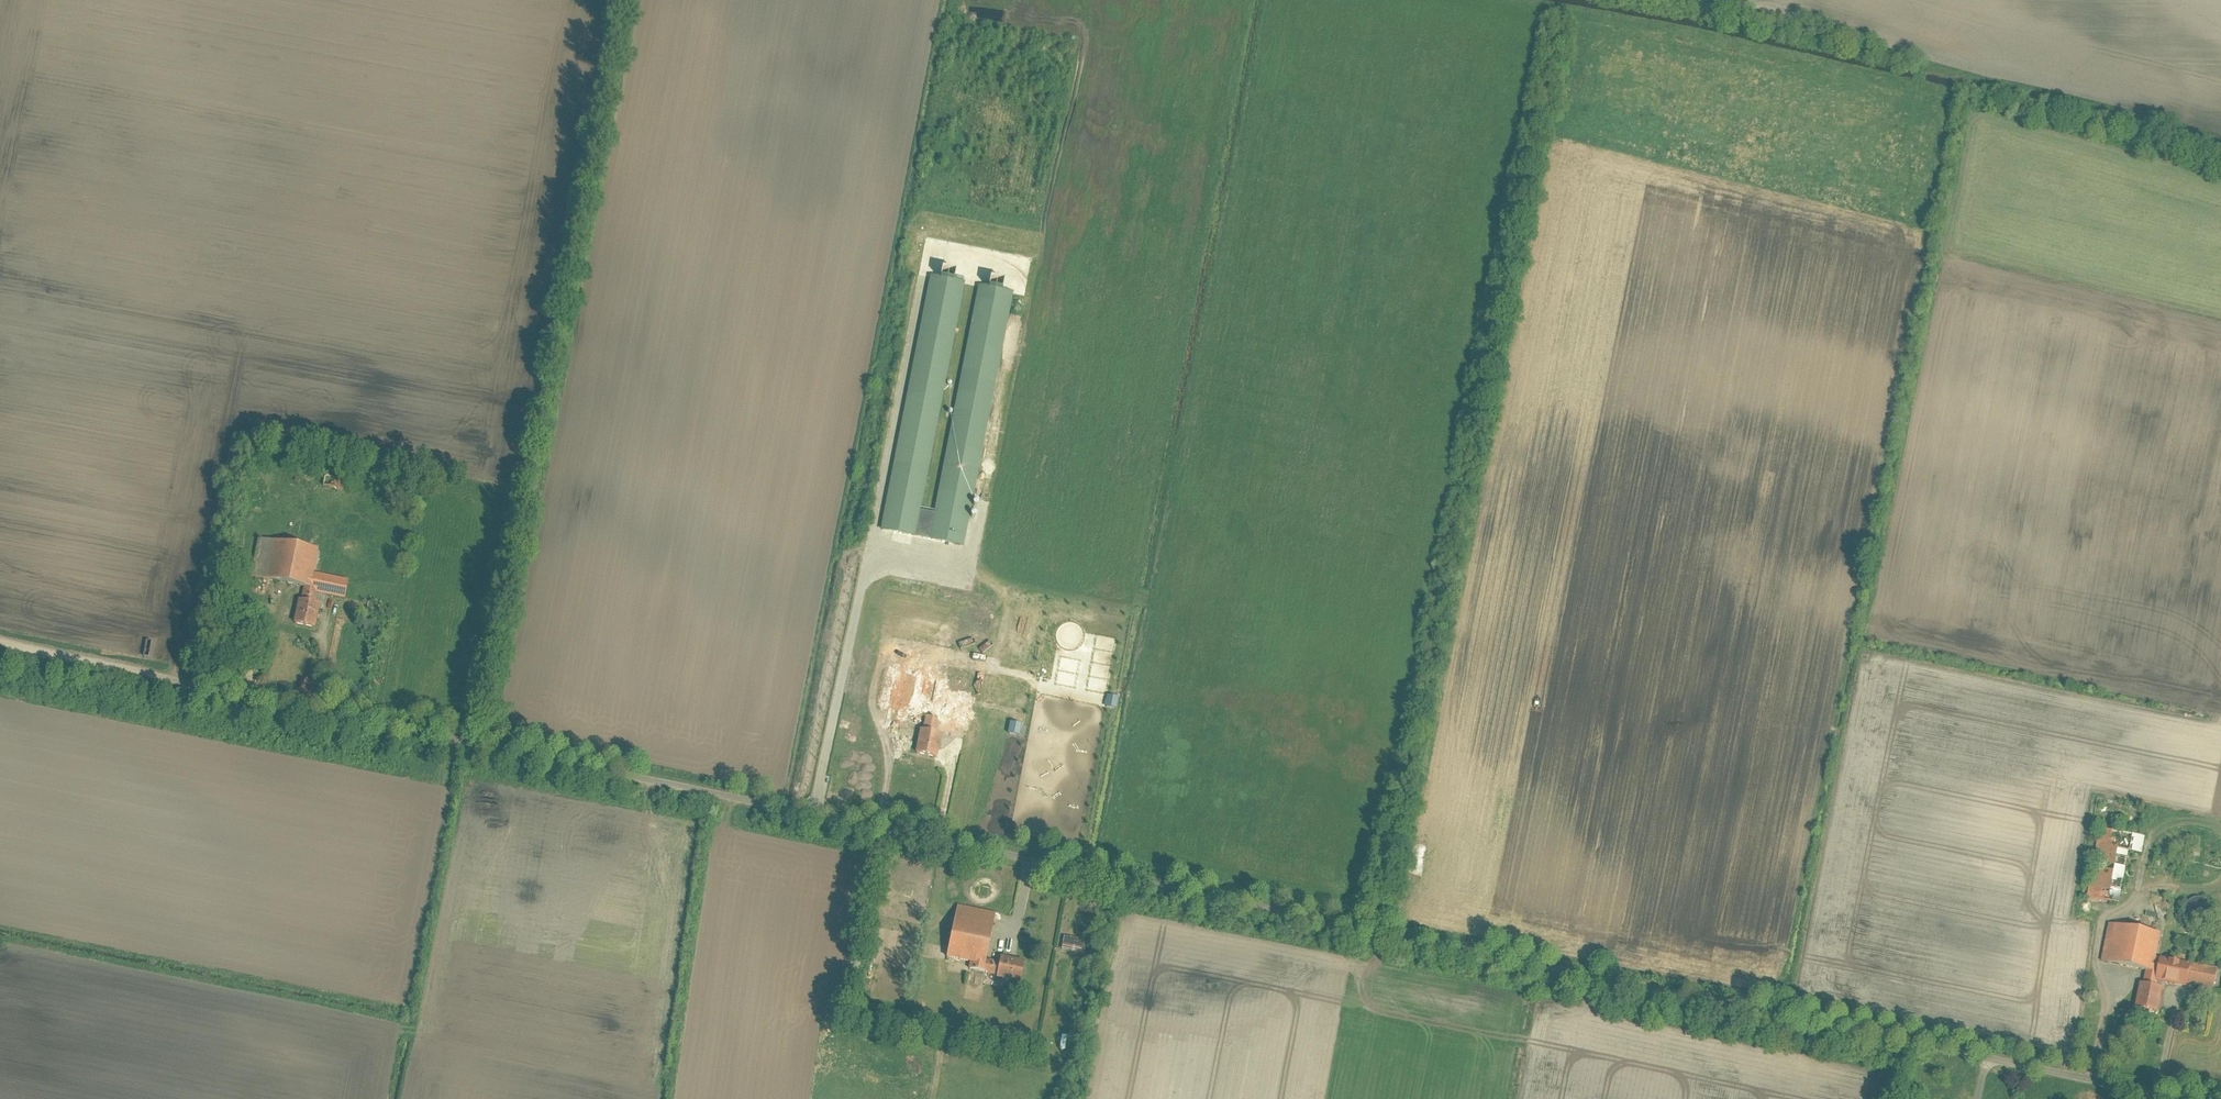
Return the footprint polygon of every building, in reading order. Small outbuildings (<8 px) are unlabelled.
[(942,270),(941,278),(955,279),(956,271),(942,270)] [(964,285),(929,279),(880,534),(964,550),(1013,294),(978,288),(934,515),(920,512),(964,285)] [(990,279),(989,287),(1003,289),(1004,280),(990,279)] [(297,602),(292,626),(317,631),(322,606),(317,605),(319,597),(345,602),(349,582),(316,575),(321,551),(258,539),(250,577),(305,588),(302,603),(297,602)] [(919,730),(914,755),(936,760),(941,736),(934,734),(936,727),(964,733),(970,700),(947,696),(945,706),(935,704),(939,682),(883,671),(876,708),(924,718),(922,731),(919,730)] [(2089,822),(2076,894),(2109,900),(2118,847),(2131,849),(2134,830),(2089,822)] [(2144,853),(2145,836),(2134,835),(2133,852),(2144,853)] [(965,966),(958,1003),(981,1007),(986,981),(1020,987),(1024,964),(998,959),(997,965),(984,962),(993,916),(953,908),(943,962),(965,966)] [(2135,981),(2130,1007),(2154,1012),(2160,986),(2153,984),(2154,980),(2182,986),(2183,981),(2197,984),(2211,987),(2215,968),(2153,955),(2158,932),(2102,920),(2094,958),(2144,969),(2141,982),(2135,981)] [(1064,935),(1061,947),(1085,953),(1089,941),(1064,935)]
